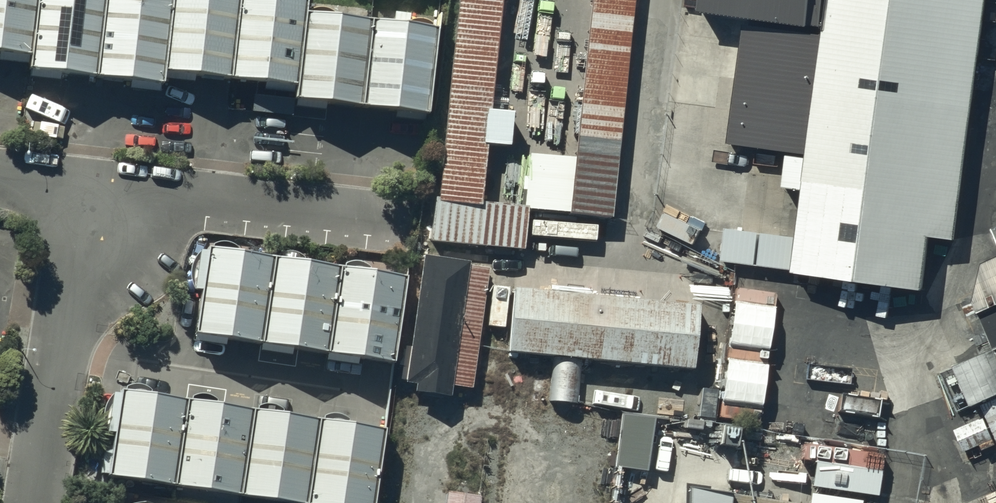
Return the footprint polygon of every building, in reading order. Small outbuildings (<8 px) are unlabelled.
[(31,54),(30,68),(163,84),(165,69),(297,85),(295,98),(427,114),(437,29),(303,13),(305,0),(0,0),(0,50),(31,54)] [(501,0),(460,0),(440,200),(481,204),(501,0)] [(575,158),(616,163),(633,0),(591,0),(575,158)] [(828,0),(703,0),(701,13),(746,19),(824,30),(828,0)] [(824,30),(807,155),(790,273),(922,291),(930,234),(954,238),(987,0),(828,0),(824,30)] [(807,155),(824,30),(746,19),(729,144),(807,155)] [(610,217),(616,163),(575,158),(531,153),(526,207),(610,217)] [(522,249),(526,207),(481,204),(440,200),(436,242),(522,249)] [(406,278),(209,247),(196,333),(393,364),(406,278)] [(470,263),(424,257),(407,384),(416,385),(415,395),(451,400),(470,263)] [(987,265),(979,303),(995,342),(995,261),(987,265)] [(775,289),(734,285),(727,340),(767,345),(775,289)] [(699,305),(514,288),(508,353),(693,371),(699,305)] [(767,350),(727,345),(718,415),(758,420),(767,350)] [(122,392),(109,479),(275,502),(373,502),(384,430),(122,392)] [(982,409),(995,440),(995,403),(982,409)] [(652,413),(621,411),(616,464),(647,467),(652,413)] [(449,494),(447,502),(481,502),(482,499),(449,494)]
